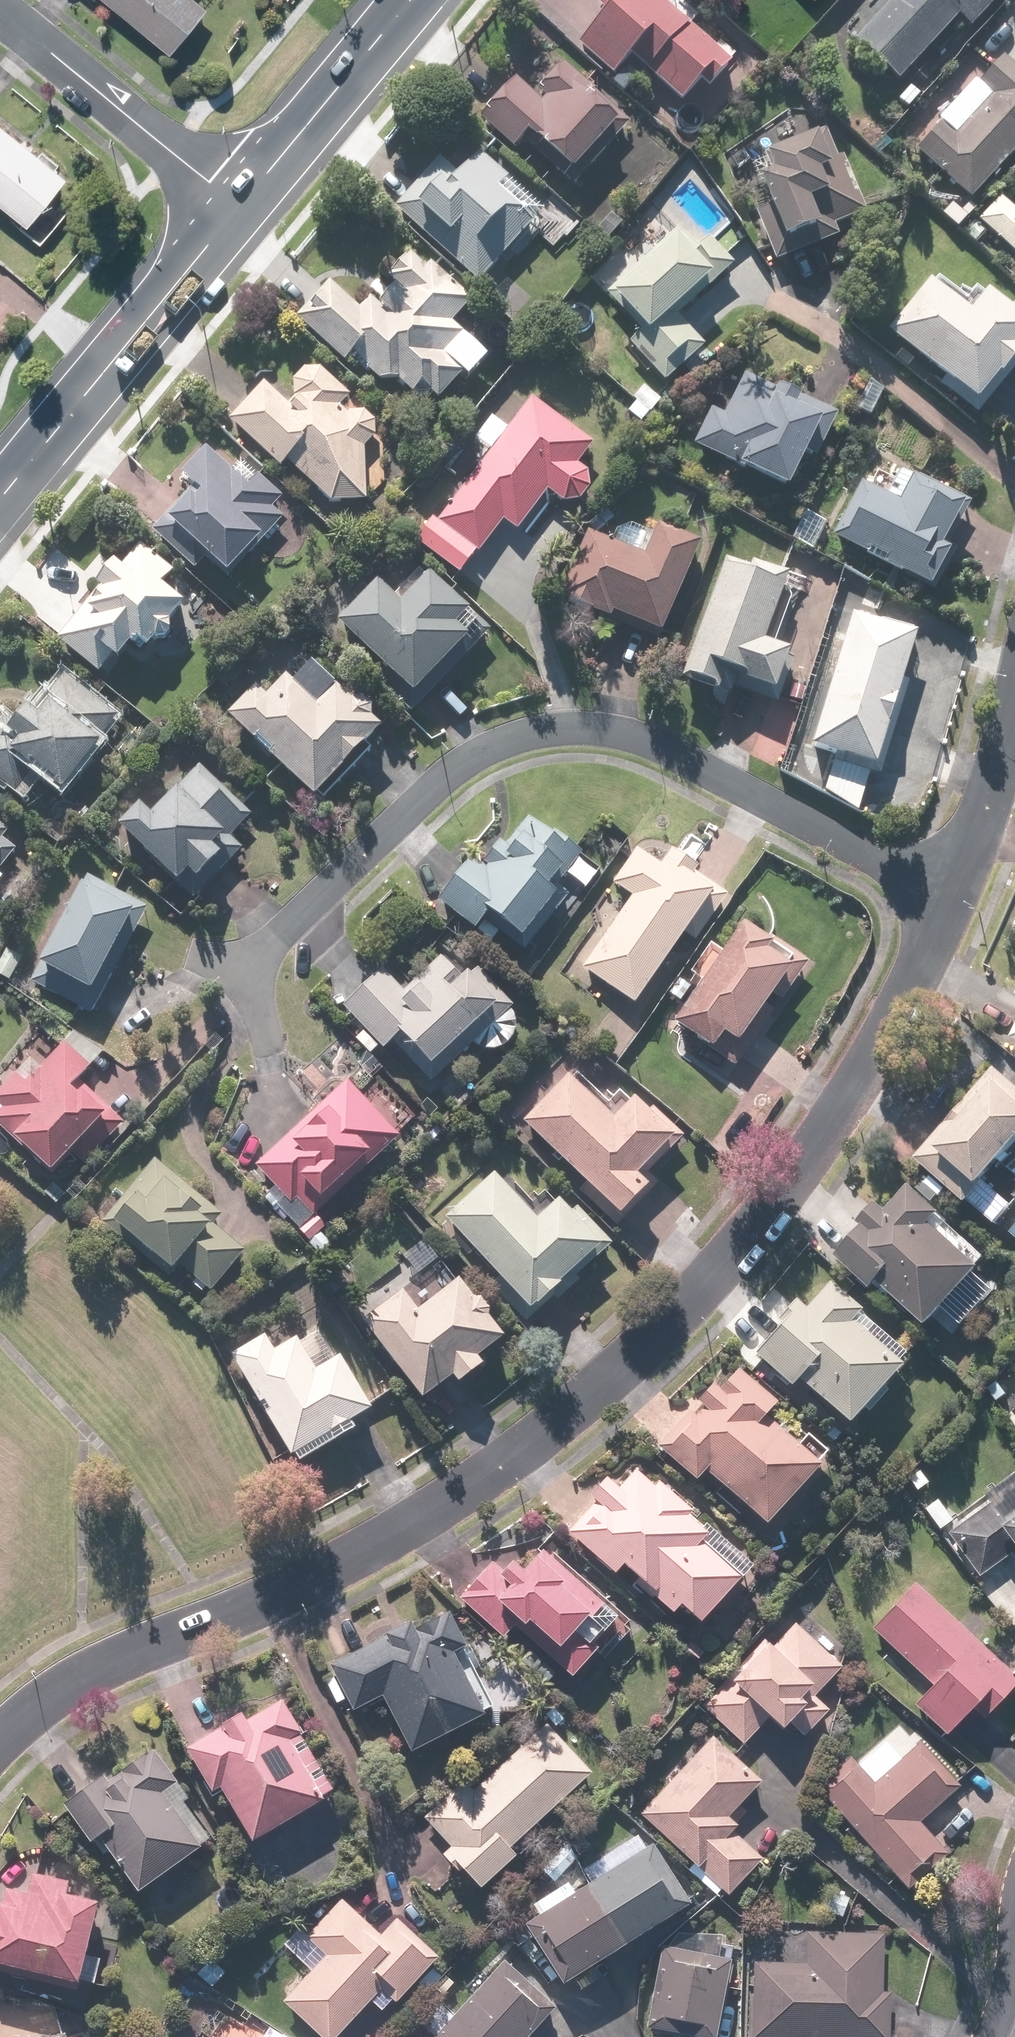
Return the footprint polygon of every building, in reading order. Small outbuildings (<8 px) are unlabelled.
[(177,53),(214,10),(203,0),(116,0),(177,53)] [(671,0),(610,0),(618,7),(585,43),(622,76),(640,56),(692,102),(720,70),(727,76),(740,61),(671,0)] [(850,29),(906,81),(966,15),(977,25),(1000,0),(879,0),(850,29)] [(934,160),(979,200),(1014,159),(1014,61),(1009,56),(986,85),(995,92),(963,131),(949,120),(932,141),(939,148),(934,159),(934,160)] [(523,76),(485,111),(521,147),(529,140),(575,186),(635,126),(571,61),(539,93),(523,76)] [(0,113),(0,190),(31,215),(25,223),(45,239),(70,209),(59,200),(76,178),(0,113)] [(781,203),(761,211),(780,260),(809,249),(805,239),(873,212),(850,152),(840,156),(829,127),(776,148),(787,174),(772,180),(781,203)] [(449,157),(402,204),(483,284),(536,230),(554,248),(579,223),(557,201),(548,210),(487,150),(465,173),(449,157)] [(981,217),(1014,249),(1014,206),(1004,195),(981,217)] [(646,329),(634,340),(672,382),(712,346),(682,314),(724,275),(726,278),(742,264),(716,235),(703,247),(685,228),(613,293),(646,329)] [(368,287),(381,300),(369,312),(334,279),(301,315),(351,361),(357,354),(385,380),(406,379),(419,393),(430,383),(444,397),(472,371),(475,375),(494,357),(458,319),(478,300),(419,246),(390,272),(398,279),(390,289),(378,277),(368,287)] [(995,286),(977,309),(936,276),(894,328),(951,373),(944,382),(982,412),(1014,370),(1014,302),(995,286)] [(295,404),(271,381),(235,419),(285,467),(317,434),(323,440),(297,467),(335,503),(371,501),(370,446),(381,435),(381,423),(374,412),(350,412),(350,406),(320,406),(330,396),(354,394),(318,362),(298,382),(307,392),(295,404)] [(782,388),(749,374),(726,414),(714,409),(699,443),(802,488),(833,417),(804,405),(809,394),(784,384),(782,388)] [(664,402),(644,386),(627,409),(646,424),(664,402)] [(598,444),(535,397),(423,539),(465,573),(508,519),(521,530),(553,489),(568,501),(569,501),(571,502),(572,502),(574,502),(575,502),(576,502),(578,502),(579,502),(580,502),(582,501),(583,501),(584,500),(586,500),(587,499),(588,498),(589,497),(590,496),(591,495),(592,494),(593,493),(593,492),(594,491),(595,489),(595,488),(596,487),(596,485),(596,484),(596,483),(596,481),(596,480),(596,478),(596,477),(595,476),(595,474),(594,473),(583,464),(598,444)] [(253,483),(212,446),(183,476),(196,488),(157,528),(200,569),(211,557),(233,579),(290,520),(278,508),(288,498),(263,473),(253,483)] [(907,497),(868,479),(839,533),(939,585),(959,547),(951,542),(973,499),(921,471),(907,497)] [(652,552),(591,527),(565,597),(620,618),(622,613),(673,632),(707,541),(662,524),(652,552)] [(106,585),(66,636),(104,671),(122,652),(128,658),(145,640),(155,649),(168,635),(182,637),(182,622),(197,604),(173,584),(183,572),(147,543),(129,565),(121,560),(103,583),(106,585)] [(800,581),(729,555),(689,675),(739,691),(741,685),(782,699),(799,646),(780,640),(800,581)] [(409,601),(383,580),(335,631),(419,711),(431,698),(426,693),(480,636),(466,623),(479,609),(438,571),(409,601)] [(924,630),(857,610),(817,744),(884,764),(924,630)] [(70,672),(43,707),(39,704),(21,727),(10,718),(0,731),(0,772),(21,788),(38,766),(72,793),(113,740),(108,736),(123,716),(70,672)] [(263,684),(235,711),(324,797),(392,725),(346,681),(325,703),(294,673),(274,694),(263,684)] [(257,812),(205,766),(162,810),(152,801),(128,826),(179,876),(161,895),(183,916),(247,849),(234,836),(257,812)] [(586,852),(528,812),(492,864),(475,852),(445,896),(485,924),(496,907),(513,919),(504,932),(529,949),(537,936),(534,934),(567,886),(559,881),(571,864),(576,867),(586,852)] [(10,877),(5,872),(23,850),(8,838),(14,831),(0,820),(0,889),(10,877)] [(636,892),(585,960),(641,1001),(724,887),(702,871),(706,865),(680,845),(668,861),(644,844),(619,879),(636,892)] [(156,909),(95,875),(36,980),(97,1014),(156,909)] [(807,955),(752,917),(681,1018),(713,1040),(710,1046),(738,1065),(752,1045),(747,1041),(807,955)] [(484,966),(472,976),(450,952),(410,988),(389,965),(347,1002),(369,1027),(359,1036),(374,1052),(384,1043),(387,1047),(409,1028),(417,1037),(405,1048),(435,1082),(478,1043),(480,1044),(482,1045),(484,1047),(486,1047),(488,1048),(490,1048),(492,1049),(494,1049),(497,1049),(499,1049),(501,1048),(503,1048),(505,1047),(507,1046),(509,1045),(511,1043),(513,1042),(514,1040),(516,1039),(517,1037),(518,1035),(519,1033),(520,1031),(520,1029),(521,1027),(521,1025),(521,1022),(521,1020),(521,1018),(520,1016),(519,1014),(519,1012),(518,1010),(516,1008),(515,1006),(518,1003),(484,966)] [(68,1040),(43,1067),(34,1058),(0,1095),(9,1103),(0,1112),(0,1121),(56,1173),(116,1107),(93,1086),(87,1091),(79,1084),(97,1064),(68,1040)] [(1000,1066),(926,1157),(1004,1222),(1014,1208),(1014,1200),(994,1182),(1014,1157),(1014,1078),(1000,1066)] [(574,1070),(526,1118),(589,1180),(581,1188),(619,1225),(630,1214),(628,1212),(657,1183),(644,1170),(683,1131),(644,1092),(621,1115),(574,1070)] [(272,1192),(314,1238),(330,1224),(319,1213),(334,1199),(330,1195),(380,1150),(384,1155),(406,1134),(353,1078),(259,1164),(279,1185),(272,1192)] [(172,1276),(182,1264),(186,1260),(217,1286),(250,1247),(220,1222),(227,1213),(162,1159),(118,1211),(108,1223),(172,1276)] [(542,1216),(498,1169),(448,1213),(501,1274),(493,1282),(526,1319),(569,1281),(569,1276),(612,1237),(570,1191),(542,1216)] [(866,1225),(839,1253),(878,1286),(897,1264),(902,1268),(890,1282),(939,1324),(991,1263),(941,1220),(948,1211),(914,1182),(891,1208),(883,1201),(865,1223),(866,1225)] [(410,1285),(369,1316),(428,1394),(460,1370),(466,1379),(492,1360),(487,1353),(514,1333),(498,1314),(499,1304),(491,1294),(481,1294),(466,1275),(427,1307),(410,1285)] [(921,1349),(869,1307),(834,1278),(813,1305),(805,1299),(760,1354),(798,1385),(807,1374),(863,1420),(911,1362),(921,1349)] [(269,1330),(236,1350),(225,1357),(269,1427),(280,1420),(305,1460),(366,1422),(363,1414),(383,1402),(349,1348),(341,1353),(322,1323),(302,1336),(281,1349),(269,1330)] [(785,1398),(742,1366),(724,1386),(717,1380),(661,1442),(702,1479),(715,1464),(777,1520),(833,1458),(773,1413),(785,1398)] [(627,1563),(649,1581),(642,1589),(657,1603),(660,1599),(676,1612),(688,1598),(710,1617),(747,1574),(710,1542),(718,1532),(696,1513),(701,1507),(666,1477),(659,1486),(640,1469),(625,1486),(613,1476),(571,1528),(621,1571),(627,1563)] [(951,1529),(984,1575),(1014,1553),(1014,1554),(1014,1518),(1014,1519),(997,1497),(951,1529)] [(496,1560),(465,1593),(508,1632),(519,1621),(577,1674),(629,1618),(549,1544),(530,1564),(520,1555),(506,1570),(496,1560)] [(1000,1704),(1014,1688),(1014,1668),(918,1580),(876,1626),(936,1683),(919,1705),(952,1734),(989,1695),(1000,1704)] [(384,1689),(410,1745),(486,1711),(456,1646),(465,1642),(447,1604),(331,1657),(352,1703),(384,1689)] [(846,1665),(798,1621),(776,1648),(767,1640),(707,1705),(748,1742),(773,1715),(788,1730),(817,1698),(812,1693),(822,1682),(827,1687),(846,1665)] [(211,1740),(190,1751),(213,1793),(231,1783),(261,1839),(345,1794),(292,1695),(254,1715),(249,1706),(206,1729),(211,1740)] [(517,1842),(597,1770),(554,1722),(484,1784),(475,1773),(426,1817),(455,1849),(449,1855),(482,1892),(526,1853),(517,1842)] [(769,1782),(718,1734),(644,1812),(734,1897),(770,1860),(740,1831),(746,1825),(736,1816),(769,1782)] [(854,1754),(820,1785),(915,1888),(954,1852),(924,1821),(965,1782),(925,1739),(904,1759),(889,1743),(865,1766),(854,1754)] [(194,1799),(197,1797),(160,1744),(110,1779),(106,1774),(70,1799),(98,1839),(109,1831),(149,1888),(221,1838),(194,1799)] [(655,1829),(539,1903),(546,1914),(532,1923),(570,1982),(700,1898),(655,1829)] [(94,1954),(108,1899),(70,1889),(73,1876),(42,1868),(37,1888),(15,1882),(4,1921),(0,1920),(0,1969),(7,1971),(8,1968),(95,1990),(104,1956),(94,1954)] [(285,1993),(334,2036),(338,2036),(386,1985),(405,2002),(448,1956),(405,1916),(387,1936),(346,1899),(314,1934),(328,1947),(285,1993)] [(737,1953),(723,1952),(726,1933),(681,1928),(679,1946),(666,1945),(656,2026),(727,2035),(737,1953)] [(758,1959),(756,2036),(894,2036),(895,1989),(886,1988),(887,1934),(809,1932),(808,1960),(758,1959)] [(512,1955),(436,2036),(535,2036),(565,2005),(512,1955)]
